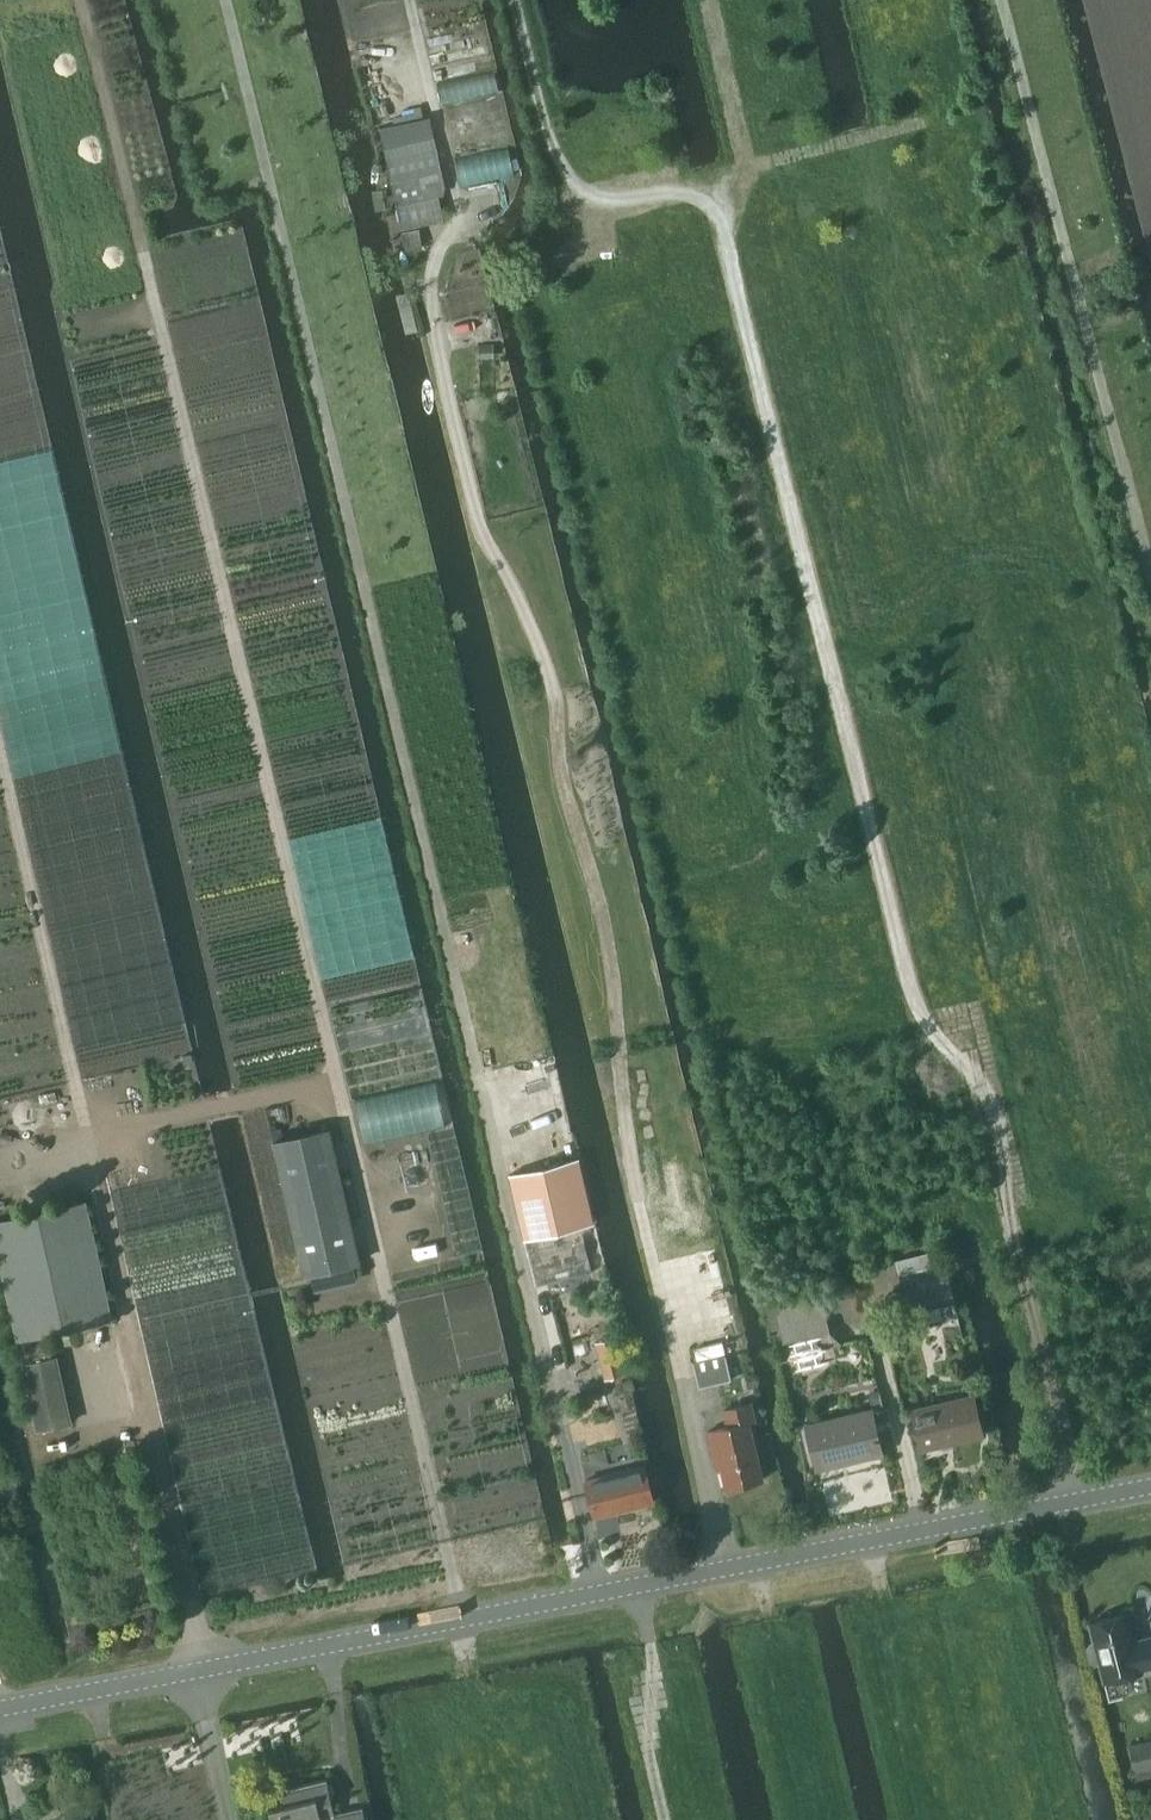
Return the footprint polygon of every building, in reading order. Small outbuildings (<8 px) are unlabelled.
[(436,196),(446,194),(433,137),(383,149),(400,229),(441,220),(436,196)] [(401,233),(404,250),(420,246),(417,230),(401,233)] [(329,1129),(273,1142),(304,1275),(310,1274),(326,1270),(329,1286),(354,1281),(350,1265),(353,1264),(360,1262),(329,1129)] [(510,1175),(525,1239),(593,1223),(578,1159),(510,1175)] [(20,1341),(25,1340),(30,1364),(25,1366),(40,1430),(72,1423),(57,1359),(53,1360),(48,1335),(112,1321),(86,1204),(0,1223),(0,1254),(20,1341)] [(593,1275),(581,1228),(525,1242),(537,1289),(593,1275)] [(929,1252),(897,1259),(901,1276),(909,1311),(941,1304),(944,1318),(959,1314),(948,1265),(933,1269),(929,1252)] [(821,1293),(774,1304),(783,1342),(830,1331),(821,1293)] [(614,1337),(595,1342),(605,1379),(624,1374),(614,1337)] [(693,1366),(699,1389),(733,1380),(726,1357),(693,1366)] [(914,1411),(923,1451),(984,1436),(974,1397),(914,1411)] [(729,1428),(708,1433),(713,1457),(719,1456),(726,1490),(765,1481),(752,1424),(758,1423),(754,1404),(725,1411),(729,1428)] [(870,1409),(806,1425),(814,1459),(851,1450),(853,1460),(881,1453),(870,1409)] [(586,1481),(595,1519),(655,1503),(645,1465),(586,1481)] [(1126,1614),(1087,1623),(1101,1682),(1140,1673),(1139,1670),(1150,1667),(1150,1634),(1132,1638),(1126,1614)] [(1129,1745),(1135,1770),(1150,1766),(1150,1741),(1129,1745)] [(363,1809),(334,1815),(326,1780),(282,1790),(285,1805),(271,1808),(273,1819),(366,1819),(363,1809)]
